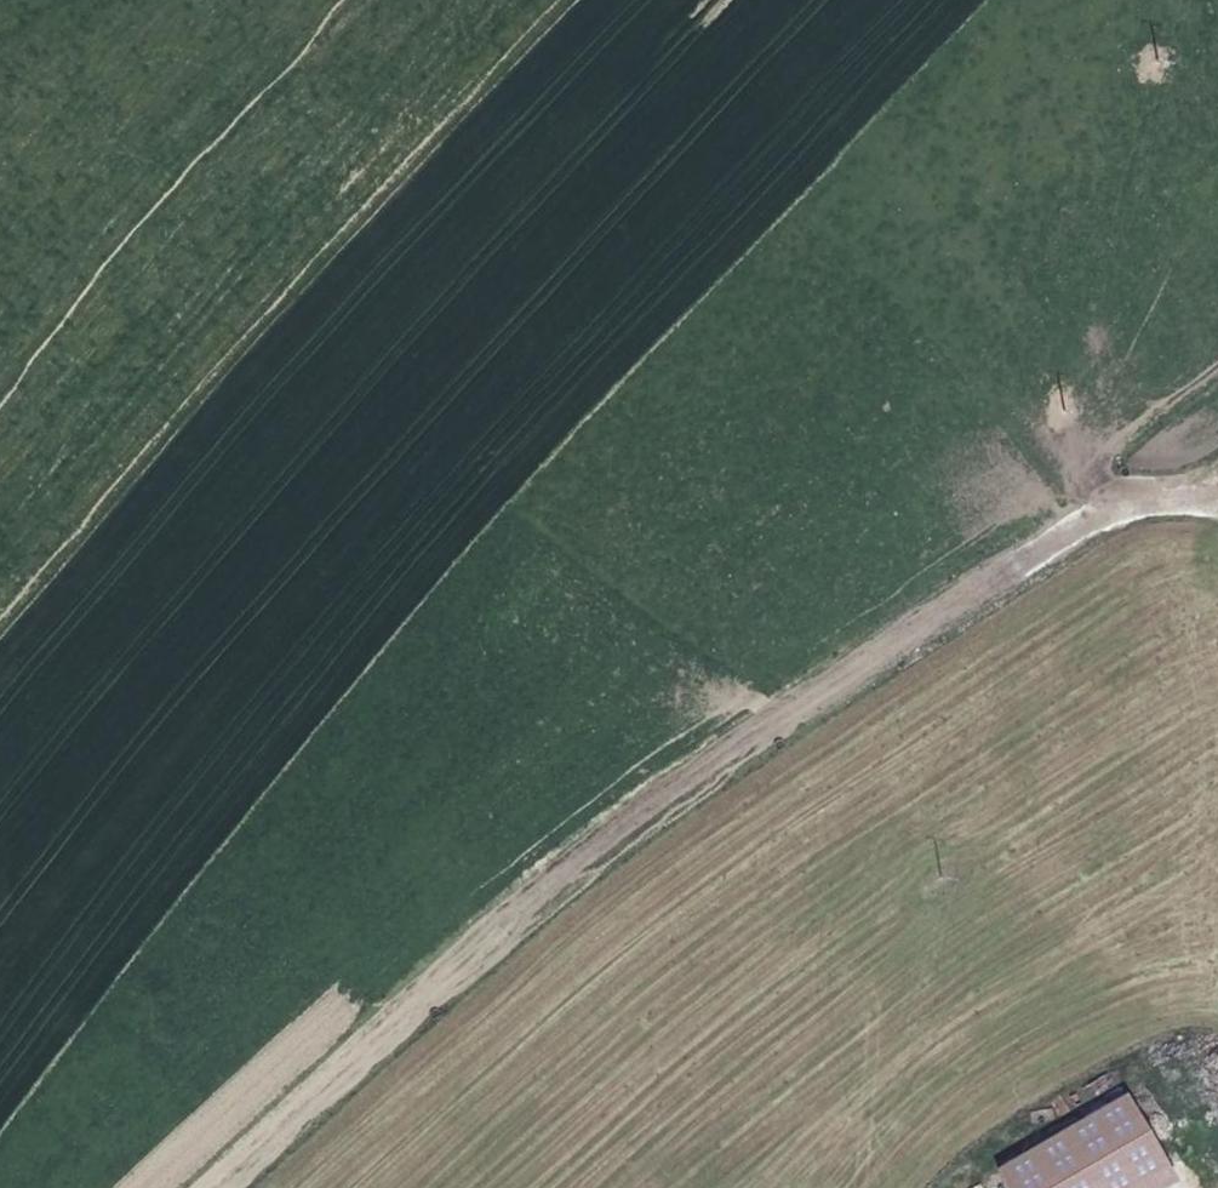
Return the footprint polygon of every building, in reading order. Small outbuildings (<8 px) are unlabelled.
[(1163,1159),(1126,1094),(998,1167),(1010,1187),(1113,1187),(1163,1159)]
